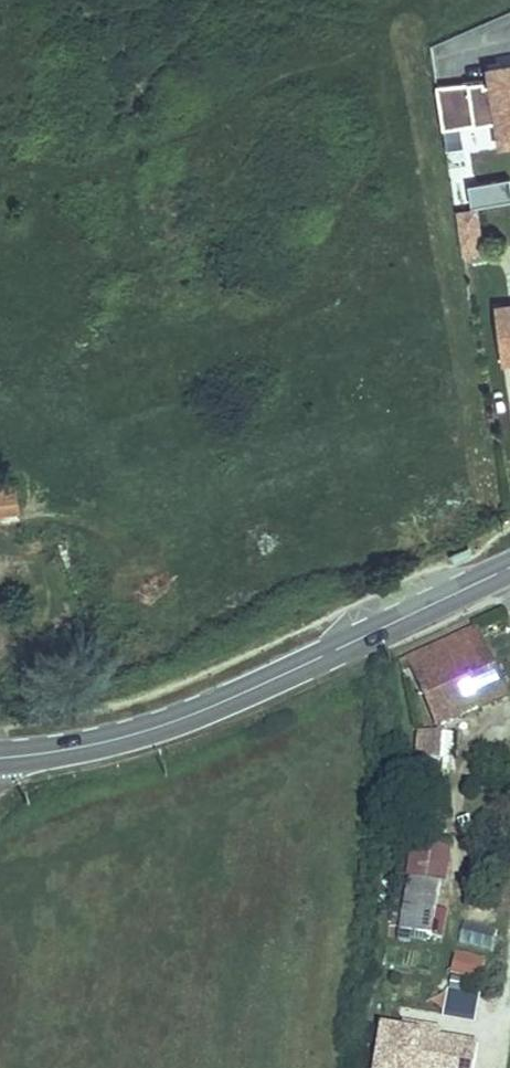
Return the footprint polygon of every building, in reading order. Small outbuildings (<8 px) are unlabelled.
[(437,75),(443,122),(495,111),(496,142),(509,140),(509,38),(486,38),(485,72),(437,75)] [(452,167),(455,200),(471,199),(468,165),(452,167)] [(471,201),(509,197),(509,174),(469,179),(471,201)] [(485,250),(474,203),(453,208),(464,255),(485,250)] [(468,303),(475,359),(508,355),(507,347),(509,346),(509,297),(468,303)] [(450,614),(384,649),(419,715),(484,681),(450,614)] [(404,722),(399,749),(419,753),(424,728),(404,722)] [(381,868),(370,922),(410,928),(419,875),(381,868)] [(489,953),(496,929),(463,919),(456,943),(489,953)] [(447,972),(477,981),(484,957),(455,948),(447,972)] [(478,1033),(378,1019),(371,1067),(473,1067),(478,1033)]
